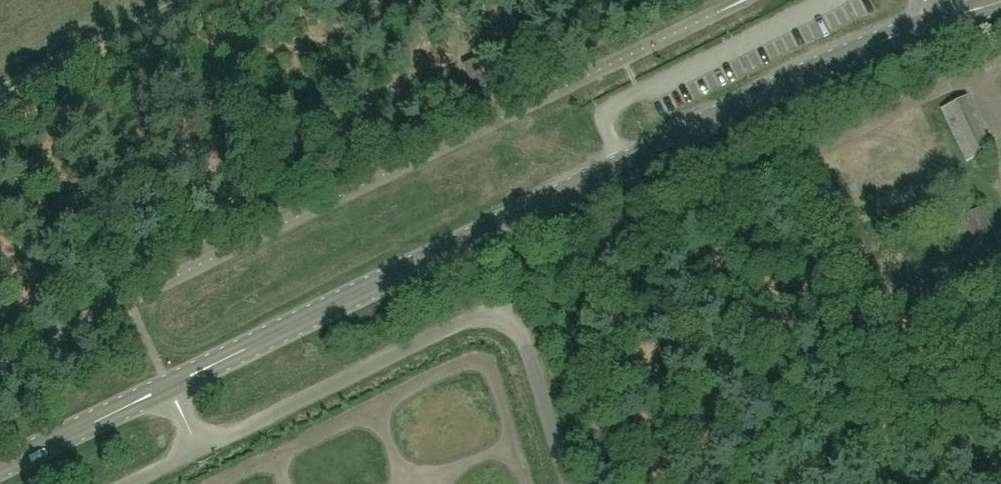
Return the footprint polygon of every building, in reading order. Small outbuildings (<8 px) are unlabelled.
[(476,61),(465,66),(477,92),(488,86),(476,61)] [(968,97),(941,110),(967,163),(994,150),(968,97)] [(950,225),(976,277),(1000,265),(1000,243),(985,209),(950,225)]
